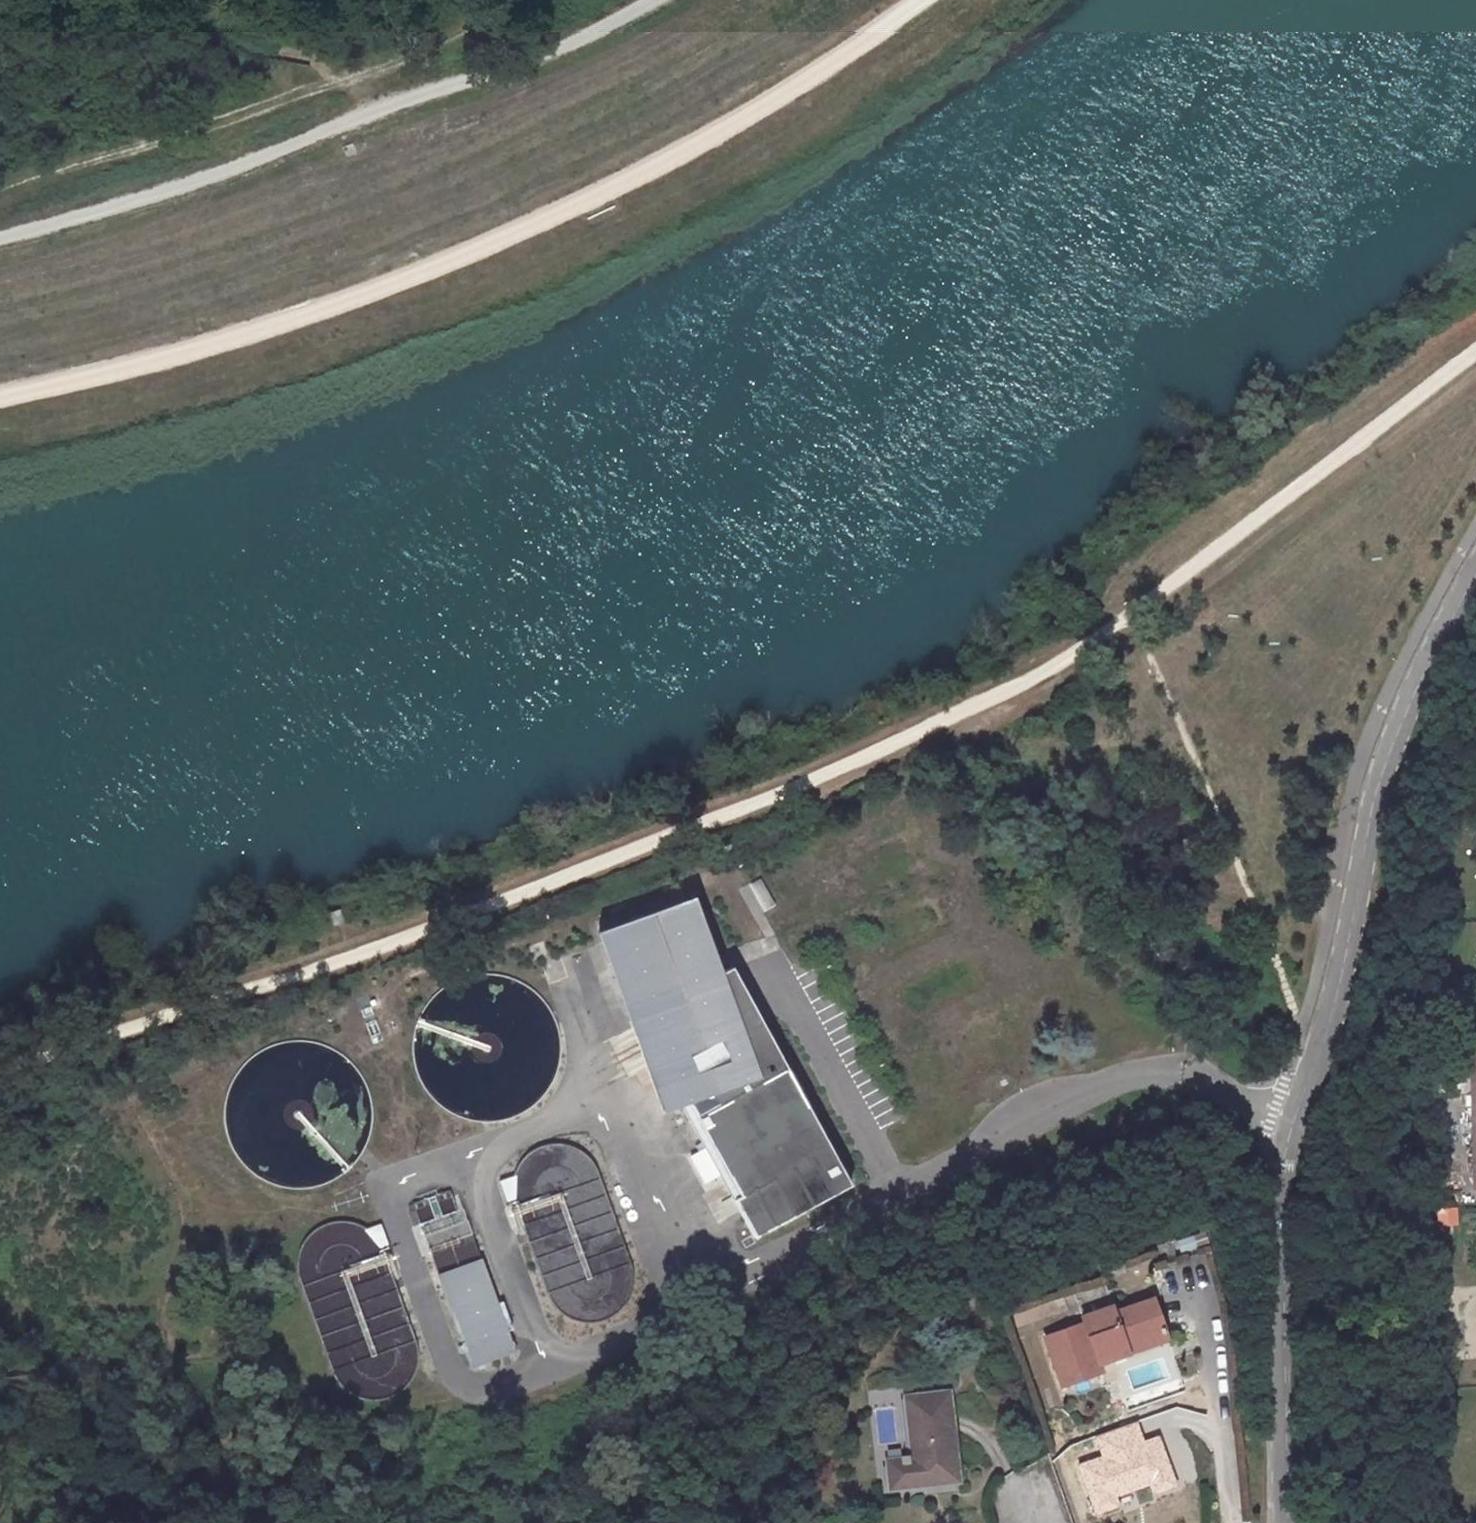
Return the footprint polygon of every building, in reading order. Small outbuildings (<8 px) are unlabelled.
[(759,878),(741,887),(755,913),(772,905),(759,878)] [(691,894),(595,929),(660,1108),(679,1102),(756,1235),(848,1186),(731,966),(720,970),(691,894)] [(1429,1226),(1454,1226),(1454,1208),(1429,1207),(1429,1226)] [(521,1353),(486,1258),(437,1276),(473,1371),(521,1353)] [(1117,1307),(1086,1319),(1088,1324),(1049,1338),(1065,1388),(1105,1375),(1103,1367),(1133,1356),(1130,1346),(1169,1333),(1158,1300),(1119,1313),(1117,1307)] [(1169,1333),(1130,1346),(1133,1356),(1173,1343),(1169,1333)] [(907,1397),(912,1443),(922,1442),(924,1457),(913,1458),(889,1460),(892,1487),(930,1482),(930,1475),(937,1475),(938,1481),(959,1479),(950,1392),(907,1397)] [(912,1443),(913,1458),(924,1457),(922,1442),(912,1443)]
